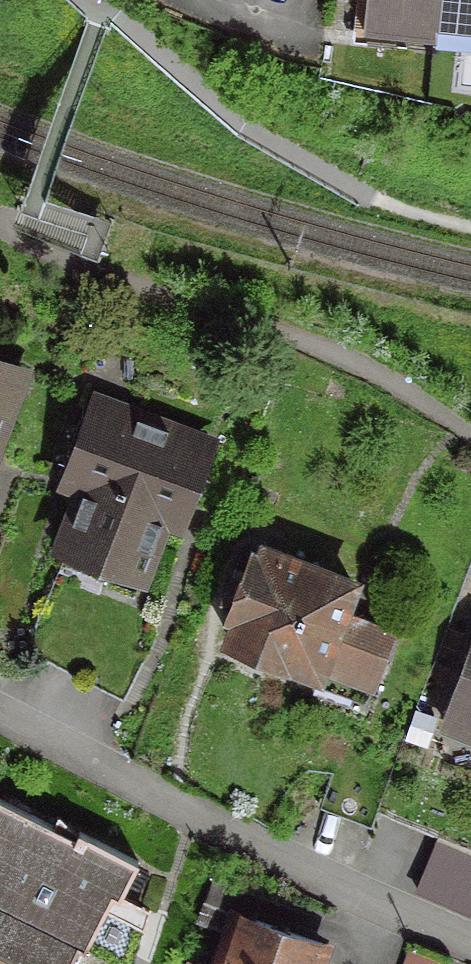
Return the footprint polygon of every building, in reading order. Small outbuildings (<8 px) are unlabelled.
[(433,0),(362,0),(359,32),(362,33),(364,21),(428,27),(427,39),(429,39),(433,0)] [(429,39),(430,40),(433,16),(470,20),(470,0),(433,0),(429,39)] [(16,375),(0,368),(0,418),(16,375)] [(146,554),(161,515),(175,521),(203,446),(92,404),(64,478),(74,483),(65,505),(69,516),(57,549),(105,567),(114,542),(146,554)] [(234,619),(225,641),(314,675),(320,660),(371,679),(388,633),(337,613),(348,585),(260,552),(256,561),(250,558),(241,582),(227,577),(218,600),(232,605),(227,616),(234,619)] [(439,724),(470,736),(470,638),(439,724)] [(79,952),(108,897),(114,900),(133,863),(74,833),(71,839),(0,803),(0,960),(9,963),(49,963),(60,942),(79,952)] [(438,844),(418,890),(470,912),(470,911),(470,858),(438,844)] [(249,922),(259,893),(208,876),(198,905),(231,916),(215,963),(311,963),(318,945),(249,922)] [(410,951),(406,963),(448,963),(410,951)]
